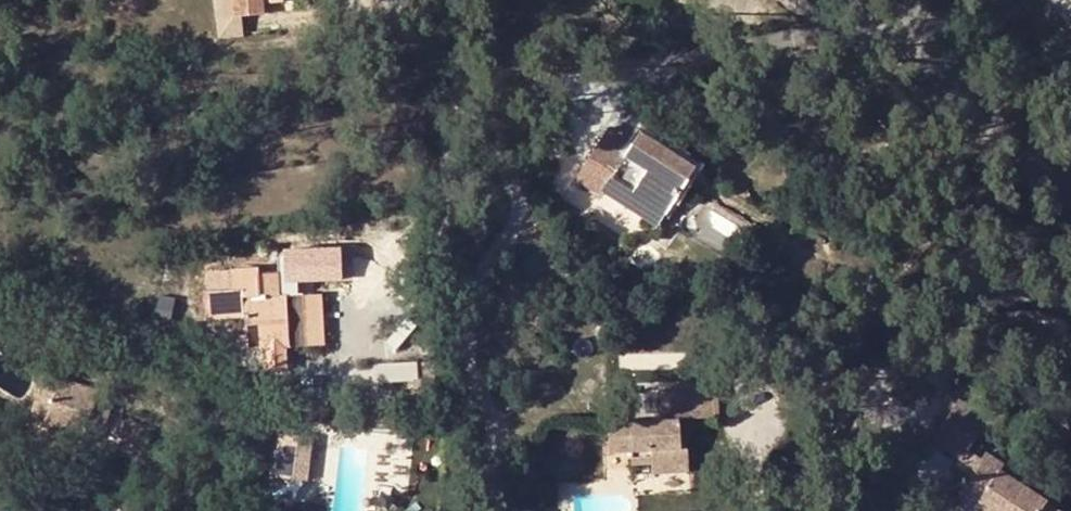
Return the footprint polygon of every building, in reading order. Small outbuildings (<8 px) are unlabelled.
[(234,18),(261,18),(260,0),(234,0),(234,18)] [(138,126),(136,142),(148,146),(152,129),(138,126)] [(628,145),(602,131),(593,146),(620,160),(628,145)] [(692,166),(634,134),(628,145),(620,160),(593,146),(568,188),(593,203),(595,200),(603,185),(664,217),(676,195),(692,166)] [(595,200),(655,233),(664,217),(603,185),(595,200)] [(675,221),(691,228),(701,208),(685,200),(675,221)] [(211,295),(212,324),(246,323),(247,353),(265,354),(266,375),(288,374),(287,354),(290,354),(286,300),(278,300),(278,279),(256,280),(257,273),(232,274),(231,295),(211,295)] [(321,299),(304,300),(308,351),(324,350),(321,299)] [(418,383),(436,383),(436,366),(383,368),(384,386),(418,383)] [(436,391),(436,383),(418,383),(419,392),(436,391)] [(715,403),(714,389),(686,391),(686,405),(715,403)] [(930,438),(959,457),(966,448),(969,450),(987,423),(996,428),(1009,410),(978,389),(966,408),(958,402),(948,417),(946,414),(930,438)] [(686,391),(657,392),(659,426),(602,430),(604,463),(627,462),(627,471),(649,470),(650,481),(688,479),(687,455),(677,455),(677,441),(676,427),(716,425),(715,403),(686,405),(686,391)] [(86,404),(59,397),(50,432),(77,439),(78,436),(86,404)] [(86,404),(78,436),(83,437),(93,432),(100,407),(86,404)] [(283,438),(274,469),(305,477),(314,446),(283,438)] [(677,455),(687,455),(686,440),(677,441),(677,455)] [(952,500),(969,510),(971,510),(977,503),(990,510),(1060,510),(1062,507),(1001,466),(1005,461),(987,448),(980,457),(974,467),(952,500)] [(969,450),(966,448),(959,457),(974,467),(980,457),(969,450)] [(67,464),(56,459),(50,473),(61,478),(67,464)]
